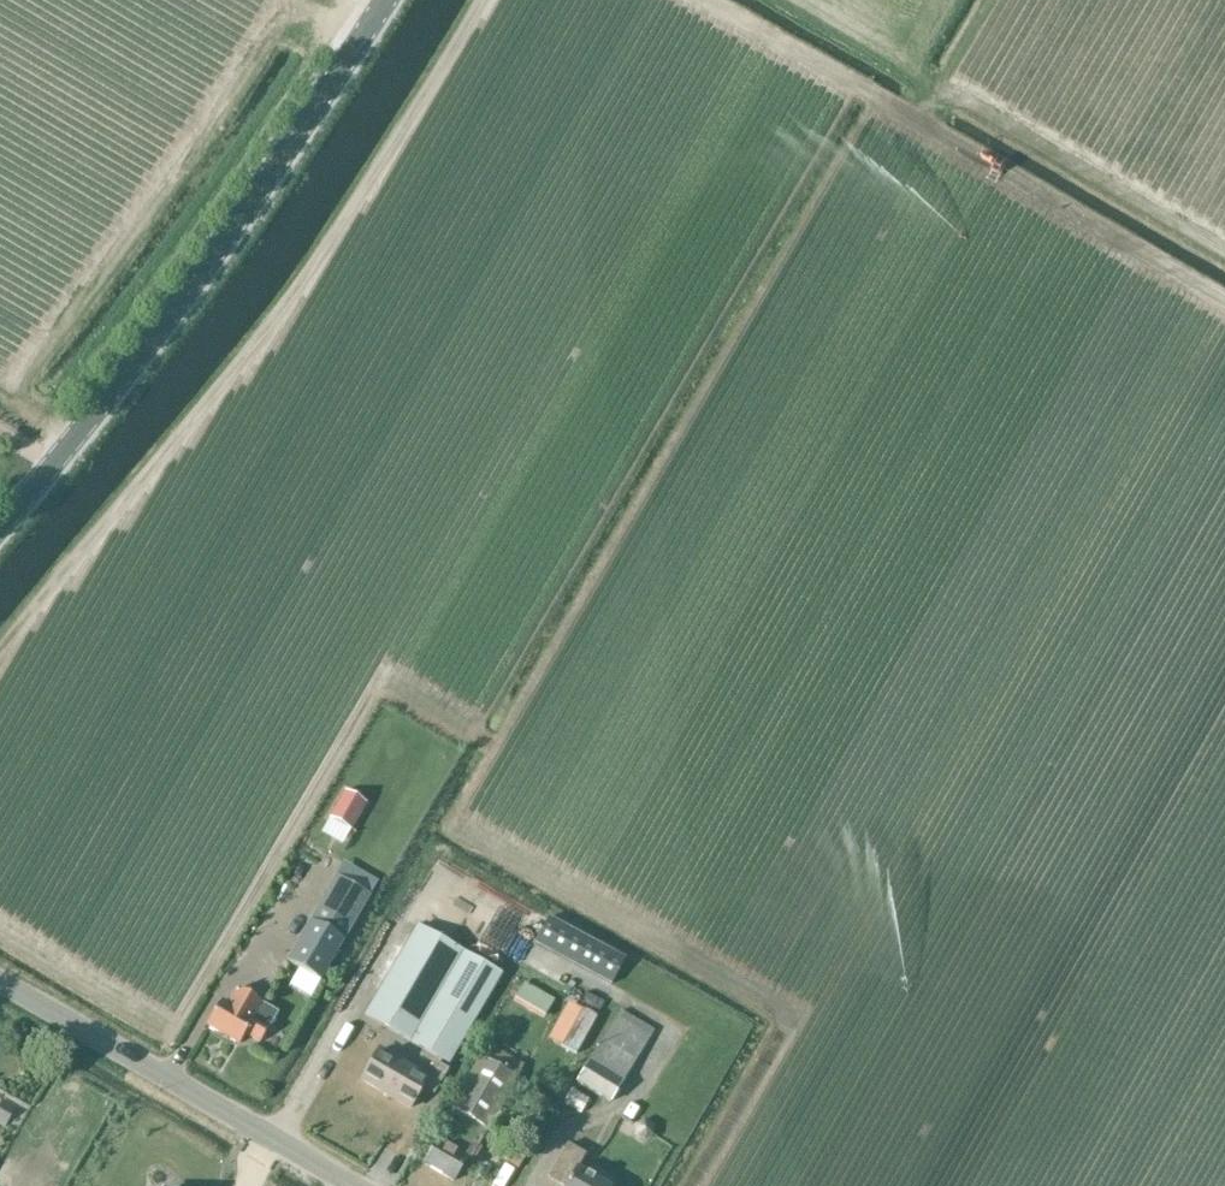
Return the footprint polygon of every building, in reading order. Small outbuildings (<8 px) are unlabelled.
[(332,816),(353,829),(368,804),(347,791),(332,816)] [(313,922),(289,964),(323,981),(346,942),(370,897),(336,878),(313,922)] [(549,916),(534,944),(612,985),(627,958),(549,916)] [(504,976),(418,926),(365,1017),(451,1066),(504,976)] [(278,1016),(263,1007),(264,1006),(238,991),(230,1005),(222,1001),(208,1025),(240,1045),(246,1036),(260,1045),(278,1016)] [(578,1084),(612,1104),(655,1032),(622,1012),(578,1084)] [(382,1048),(362,1081),(410,1109),(423,1088),(435,1094),(449,1070),(436,1062),(428,1075),(382,1048)] [(453,1111),(422,1166),(455,1185),(488,1130),(489,1132),(520,1081),(519,1080),(483,1058),(481,1057),(451,1109),(453,1111)] [(581,1114),(590,1101),(573,1090),(564,1103),(581,1114)] [(532,1094),(525,1105),(541,1115),(548,1104),(532,1094)] [(0,1107),(0,1124),(5,1126),(16,1106),(4,1100),(0,1107)] [(634,1138),(645,1144),(655,1138),(656,1126),(644,1120),(634,1124),(634,1138)] [(579,1168),(586,1155),(569,1144),(550,1179),(562,1185),(608,1185),(579,1168)]
